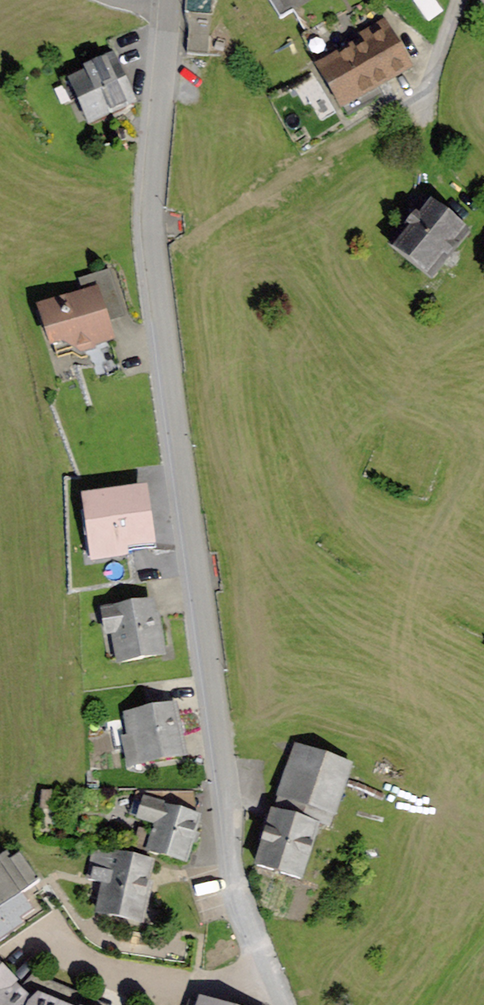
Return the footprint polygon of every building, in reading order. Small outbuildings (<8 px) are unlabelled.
[(278,19),(291,11),(306,36),(336,18),(325,0),(267,0),(278,19)] [(412,3),(428,24),(443,13),(433,0),(416,0),(412,3)] [(362,39),(313,68),(340,112),(415,67),(384,17),(358,33),(362,39)] [(231,26),(190,23),(187,54),(228,57),(231,26)] [(114,56),(66,80),(90,127),(137,103),(114,56)] [(470,232),(431,203),(420,217),(415,213),(404,228),(409,231),(393,252),(432,282),(470,232)] [(105,290),(48,308),(62,353),(119,336),(105,290)] [(163,545),(155,489),(100,497),(109,560),(137,556),(136,549),(163,545)] [(167,601),(111,610),(119,662),(175,654),(167,601)] [(183,705),(130,716),(140,764),(193,753),(183,705)] [(352,760),(300,742),(258,864),(310,882),(352,760)] [(207,813),(147,794),(140,817),(167,826),(159,849),(191,859),(207,813)] [(158,862),(94,848),(91,865),(95,866),(91,883),(103,885),(96,917),(145,927),(158,862)] [(26,927),(21,920),(34,913),(23,894),(39,882),(22,854),(14,859),(7,853),(0,859),(0,945),(26,927)] [(38,996),(33,1000),(0,969),(0,1004),(63,1004),(38,996)]
